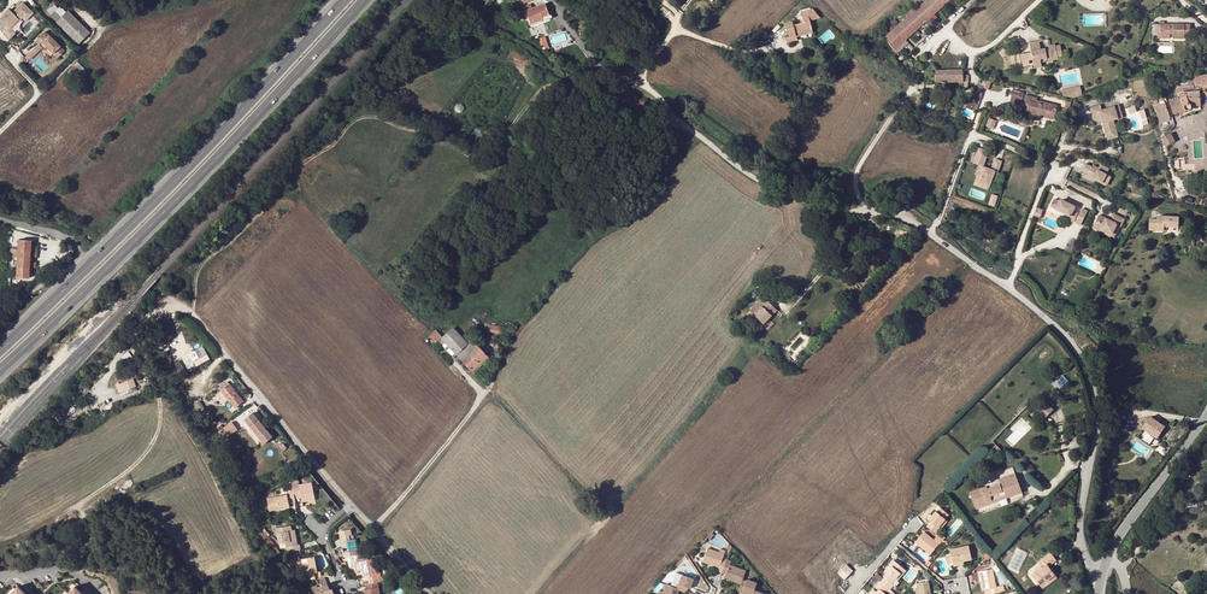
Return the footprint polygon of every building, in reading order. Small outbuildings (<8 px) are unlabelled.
[(111,8),(100,0),(95,8),(99,11),(100,9),(109,14),(112,11),(110,10),(111,8)] [(884,38),(895,50),(950,0),(927,0),(884,38)] [(23,13),(28,18),(33,12),(23,2),(13,12),(10,9),(0,18),(6,24),(8,26),(23,13)] [(531,4),(525,6),(531,23),(543,19),(543,16),(549,14),(546,3),(533,8),(531,4)] [(46,12),(56,22),(66,12),(60,6),(58,8),(54,4),(46,12)] [(78,44),(89,33),(67,11),(66,12),(56,22),(78,44)] [(28,18),(23,13),(8,26),(10,29),(22,17),(26,21),(28,18)] [(17,30),(25,21),(21,18),(14,27),(17,30)] [(791,22),(786,23),(790,37),(786,38),(787,43),(801,39),(799,33),(808,31),(808,34),(813,32),(810,21),(797,24),(796,21),(791,22)] [(14,32),(10,29),(8,26),(6,24),(3,26),(2,30),(9,37),(14,32)] [(1169,24),(1160,24),(1160,36),(1169,36),(1169,34),(1172,34),(1172,38),(1184,39),(1184,34),(1190,34),(1189,24),(1172,24),(1172,27),(1169,26),(1169,24)] [(64,51),(45,31),(40,37),(39,37),(40,37),(43,40),(41,42),(57,58),(64,51)] [(808,31),(799,33),(801,39),(809,37),(808,34),(808,31)] [(1047,58),(1048,61),(1052,60),(1057,59),(1057,57),(1062,55),(1061,52),(1060,45),(1055,46),(1055,44),(1049,45),(1048,45),(1049,47),(1041,49),(1039,41),(1029,43),(1031,52),(1032,58),(1034,64),(1034,65),(1041,64),(1040,62),(1040,59),(1047,58)] [(30,59),(37,53),(33,49),(26,56),(30,59)] [(84,77),(82,74),(86,70),(76,62),(72,66),(68,72),(78,81),(79,81),(80,81),(81,81),(82,80),(84,77)] [(963,70),(936,71),(935,81),(950,82),(963,82),(968,82),(969,82),(969,75),(963,74),(963,70)] [(1195,75),(1195,82),(1196,85),(1203,84),(1203,85),(1206,85),(1206,75),(1195,75)] [(236,84),(232,88),(240,95),(244,91),(236,84)] [(979,99),(983,85),(977,84),(976,90),(974,90),(973,98),(979,99)] [(1061,89),(1062,95),(1074,98),(1082,95),(1080,85),(1061,89)] [(234,101),(240,95),(232,88),(226,94),(234,101)] [(1020,97),(1021,91),(1013,90),(1011,98),(1022,100),(1022,98),(1020,97)] [(1180,98),(1169,102),(1173,114),(1179,112),(1180,114),(1189,111),(1188,110),(1189,109),(1190,108),(1190,106),(1200,105),(1199,91),(1184,92),(1184,94),(1179,96),(1180,98)] [(1025,95),(1024,101),(1028,102),(1027,107),(1026,113),(1028,113),(1038,115),(1039,112),(1054,116),(1057,105),(1039,101),(1039,103),(1036,102),(1037,101),(1037,98),(1025,95)] [(1160,121),(1169,117),(1165,103),(1164,103),(1158,105),(1154,107),(1159,121),(1160,121)] [(1101,118),(1106,135),(1116,132),(1113,120),(1122,117),(1119,104),(1102,110),(1100,105),(1091,107),(1094,120),(1101,118)] [(1143,125),(1148,123),(1144,108),(1137,110),(1135,105),(1127,107),(1134,131),(1144,128),(1143,125)] [(986,126),(993,128),(996,121),(989,118),(986,126)] [(1170,133),(1162,137),(1166,145),(1174,141),(1170,133)] [(978,148),(973,163),(980,166),(979,169),(977,168),(975,174),(977,175),(981,177),(979,182),(989,186),(993,176),(996,176),(1001,161),(995,159),(991,169),(983,166),(988,151),(978,148)] [(1195,164),(1185,164),(1185,160),(1175,161),(1176,164),(1180,165),(1180,170),(1186,170),(1189,170),(1196,170),(1195,164)] [(1085,164),(1081,170),(1089,174),(1088,176),(1106,185),(1111,176),(1107,174),(1109,169),(1100,164),(1099,168),(1093,165),(1092,167),(1085,164)] [(988,190),(989,186),(979,182),(981,177),(977,175),(973,184),(988,190)] [(1054,199),(1050,206),(1070,216),(1068,220),(1073,222),(1078,213),(1073,211),(1075,206),(1061,199),(1060,201),(1054,199)] [(1037,208),(1034,216),(1040,218),(1043,210),(1037,208)] [(1082,208),(1075,223),(1081,225),(1088,211),(1082,208)] [(1099,215),(1093,227),(1114,238),(1119,226),(1121,226),(1125,219),(1115,215),(1112,221),(1109,220),(1099,215)] [(1157,219),(1150,219),(1149,231),(1164,232),(1164,230),(1164,227),(1173,227),(1178,227),(1179,218),(1157,216),(1157,219)] [(1070,238),(1063,251),(1071,254),(1077,241),(1070,238)] [(18,240),(16,278),(28,279),(29,268),(27,268),(28,261),(29,261),(31,261),(31,258),(30,258),(28,258),(29,251),(30,251),(30,241),(18,240)] [(762,296),(769,289),(761,282),(754,290),(762,296)] [(777,309),(763,298),(751,312),(764,323),(777,309)] [(442,337),(441,339),(456,355),(463,361),(472,371),(475,369),(487,357),(488,357),(478,347),(471,340),(468,343),(453,328),(442,337)] [(433,333),(438,340),(442,337),(441,335),(436,330),(433,333)] [(433,333),(430,336),(436,342),(438,340),(433,333)] [(199,357),(207,354),(203,345),(195,349),(199,357)] [(133,379),(122,383),(125,390),(135,386),(133,379)] [(217,395),(224,403),(228,400),(235,408),(243,402),(227,382),(219,388),(221,391),(217,395)] [(119,393),(125,390),(122,383),(116,386),(119,393)] [(197,402),(199,401),(201,399),(194,388),(187,392),(200,412),(203,410),(197,402)] [(1036,406),(1041,400),(1037,397),(1032,402),(1036,406)] [(1044,401),(1036,408),(1045,417),(1053,410),(1044,401)] [(1112,420),(1113,420),(1120,421),(1123,408),(1109,405),(1112,420)] [(271,436),(253,413),(244,420),(262,443),(271,436)] [(1156,438),(1164,427),(1151,418),(1143,429),(1156,438)] [(1115,422),(1113,430),(1112,429),(1111,435),(1112,436),(1118,437),(1120,421),(1113,420),(1112,422),(1115,422)] [(224,439),(236,430),(230,423),(218,432),(224,439)] [(297,474),(291,478),(292,485),(293,491),(294,495),(301,494),(301,498),(302,502),(315,500),(312,483),(299,485),(297,474)] [(976,509),(1021,492),(1015,474),(998,480),(998,479),(980,486),(981,488),(970,492),(976,509)] [(1040,489),(1043,485),(1027,474),(1024,478),(1040,489)] [(270,511),(289,508),(289,504),(287,495),(267,499),(270,511)] [(991,508),(990,504),(977,510),(978,513),(991,508)] [(929,520),(932,522),(928,527),(936,534),(940,530),(938,528),(945,519),(948,515),(941,508),(938,513),(936,512),(933,516),(929,520)] [(938,528),(940,530),(948,521),(945,519),(938,528)] [(73,534),(83,529),(79,522),(69,526),(73,534)] [(287,548),(288,553),(300,550),(299,545),(298,545),(297,541),(294,542),(292,531),(291,526),(276,529),(280,544),(285,543),(286,548),(287,548)] [(344,553),(344,558),(356,555),(356,551),(357,551),(355,540),(350,541),(349,535),(351,535),(350,530),(340,532),(342,543),(344,542),(345,548),(346,553),(344,553)] [(921,544),(926,548),(925,550),(931,554),(939,545),(925,533),(917,542),(920,545),(921,544)] [(953,563),(963,561),(972,559),(969,546),(950,550),(952,556),(953,562),(953,563)] [(722,572),(727,560),(723,558),(724,555),(719,553),(707,549),(703,561),(713,565),(713,563),(721,566),(720,567),(719,571),(722,572)] [(1045,583),(1046,585),(1056,576),(1049,567),(1057,561),(1051,554),(1043,560),(1046,564),(1042,567),(1042,566),(1034,572),(1035,573),(1032,575),(1041,586),(1045,583)] [(317,573),(314,557),(302,560),(305,575),(307,574),(308,581),(315,579),(317,579),(321,578),(320,572),(317,573)] [(377,576),(376,571),(375,567),(374,559),(354,562),(356,572),(363,571),(364,578),(369,577),(375,576),(377,576)] [(732,581),(741,584),(743,579),(746,571),(730,565),(732,562),(727,560),(722,572),(727,574),(726,576),(733,579),(732,581)] [(885,577),(881,582),(890,589),(890,590),(894,585),(892,583),(904,569),(894,561),(889,567),(890,569),(886,574),(884,577),(885,577)] [(894,585),(896,587),(900,582),(898,580),(906,570),(904,569),(892,583),(894,585)] [(980,571),(983,582),(984,589),(990,588),(992,593),(994,593),(1003,592),(1002,586),(997,587),(993,569),(980,571)] [(672,587),(680,589),(687,592),(688,588),(691,589),(691,587),(692,584),(694,580),(683,575),(683,576),(679,574),(676,576),(673,585),(672,587)] [(1045,583),(1041,586),(1043,589),(1058,578),(1056,576),(1046,585),(1045,583)] [(327,585),(325,578),(321,578),(317,579),(320,585),(322,584),(323,586),(327,585)] [(743,579),(741,584),(739,591),(744,592),(744,591),(753,593),(754,593),(755,591),(757,583),(748,580),(747,581),(743,579)] [(890,589),(881,582),(880,581),(876,587),(880,589),(876,593),(885,593),(883,592),(885,591),(887,592),(888,591),(890,589)] [(928,593),(931,593),(928,581),(917,584),(918,589),(920,588),(921,593),(928,593)] [(376,584),(371,585),(366,586),(367,590),(364,590),(365,593),(380,593),(379,589),(377,589),(376,584)] [(333,593),(331,593),(330,591),(327,585),(323,586),(318,588),(313,590),(314,593),(334,593),(333,593)] [(680,589),(672,587),(666,585),(664,592),(663,593),(678,593),(680,589)]
